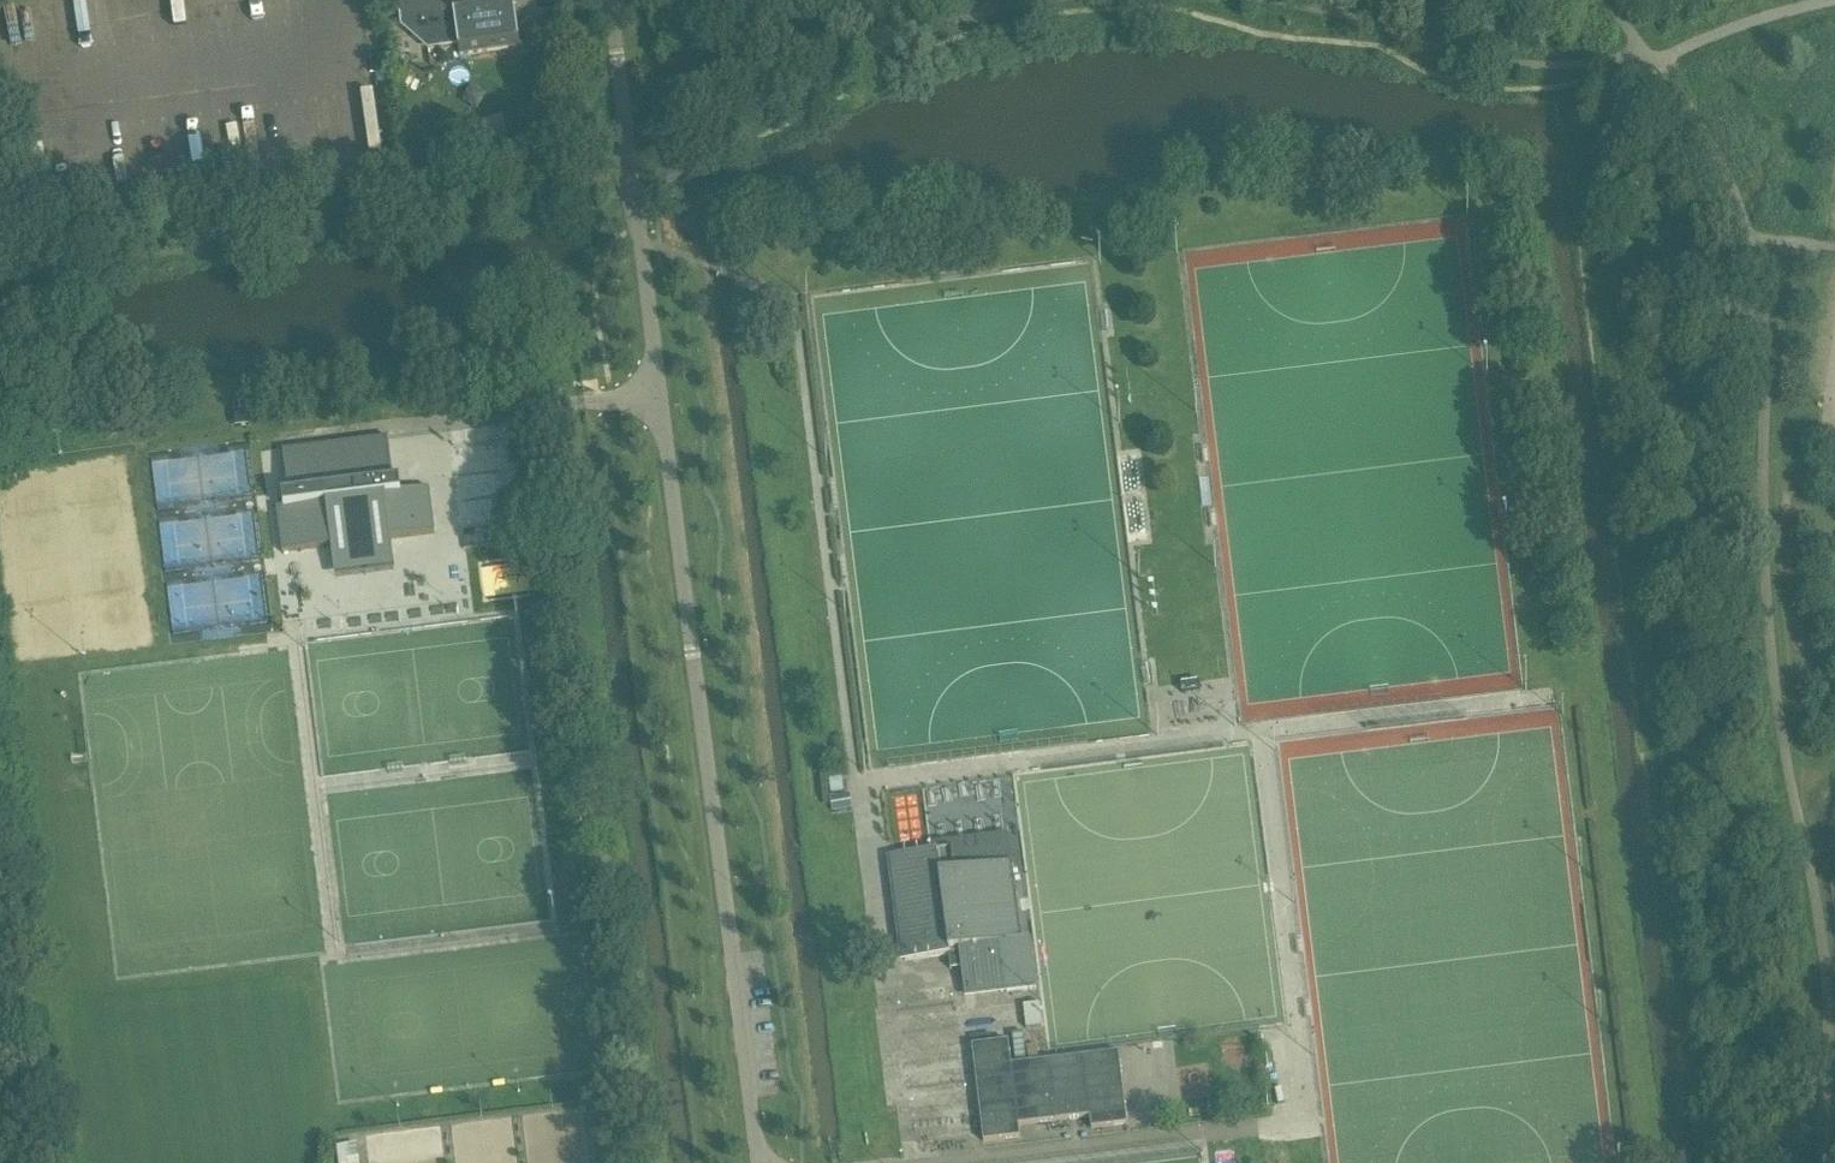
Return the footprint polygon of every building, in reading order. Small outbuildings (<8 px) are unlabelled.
[(400,16),(403,16),(404,26),(429,48),(439,47),(440,50),(459,47),(460,57),(520,48),(513,0),(510,0),(493,2),(493,0),(397,0),(400,16)] [(284,508),(276,509),(282,554),(331,548),(332,547),(334,566),(392,559),(390,540),(391,540),(435,534),(429,489),(400,493),(399,482),(393,483),(388,439),(283,452),(288,496),(283,497),(284,508)] [(1199,682),(1181,684),(1182,694),(1200,691),(1199,682)] [(849,795),(829,799),(832,813),(851,810),(849,795)] [(951,971),(950,966),(960,965),(964,994),(1006,989),(1007,994),(1036,990),(1030,940),(1023,941),(1014,869),(992,871),(991,867),(953,872),(951,850),(891,857),(904,961),(948,956),(949,971),(951,971)] [(1009,1042),(980,1046),(982,1069),(1011,1066),(1009,1042)] [(984,1095),(979,1095),(982,1124),(988,1123),(991,1148),(1082,1136),(1072,1059),(981,1070),(984,1095)]
